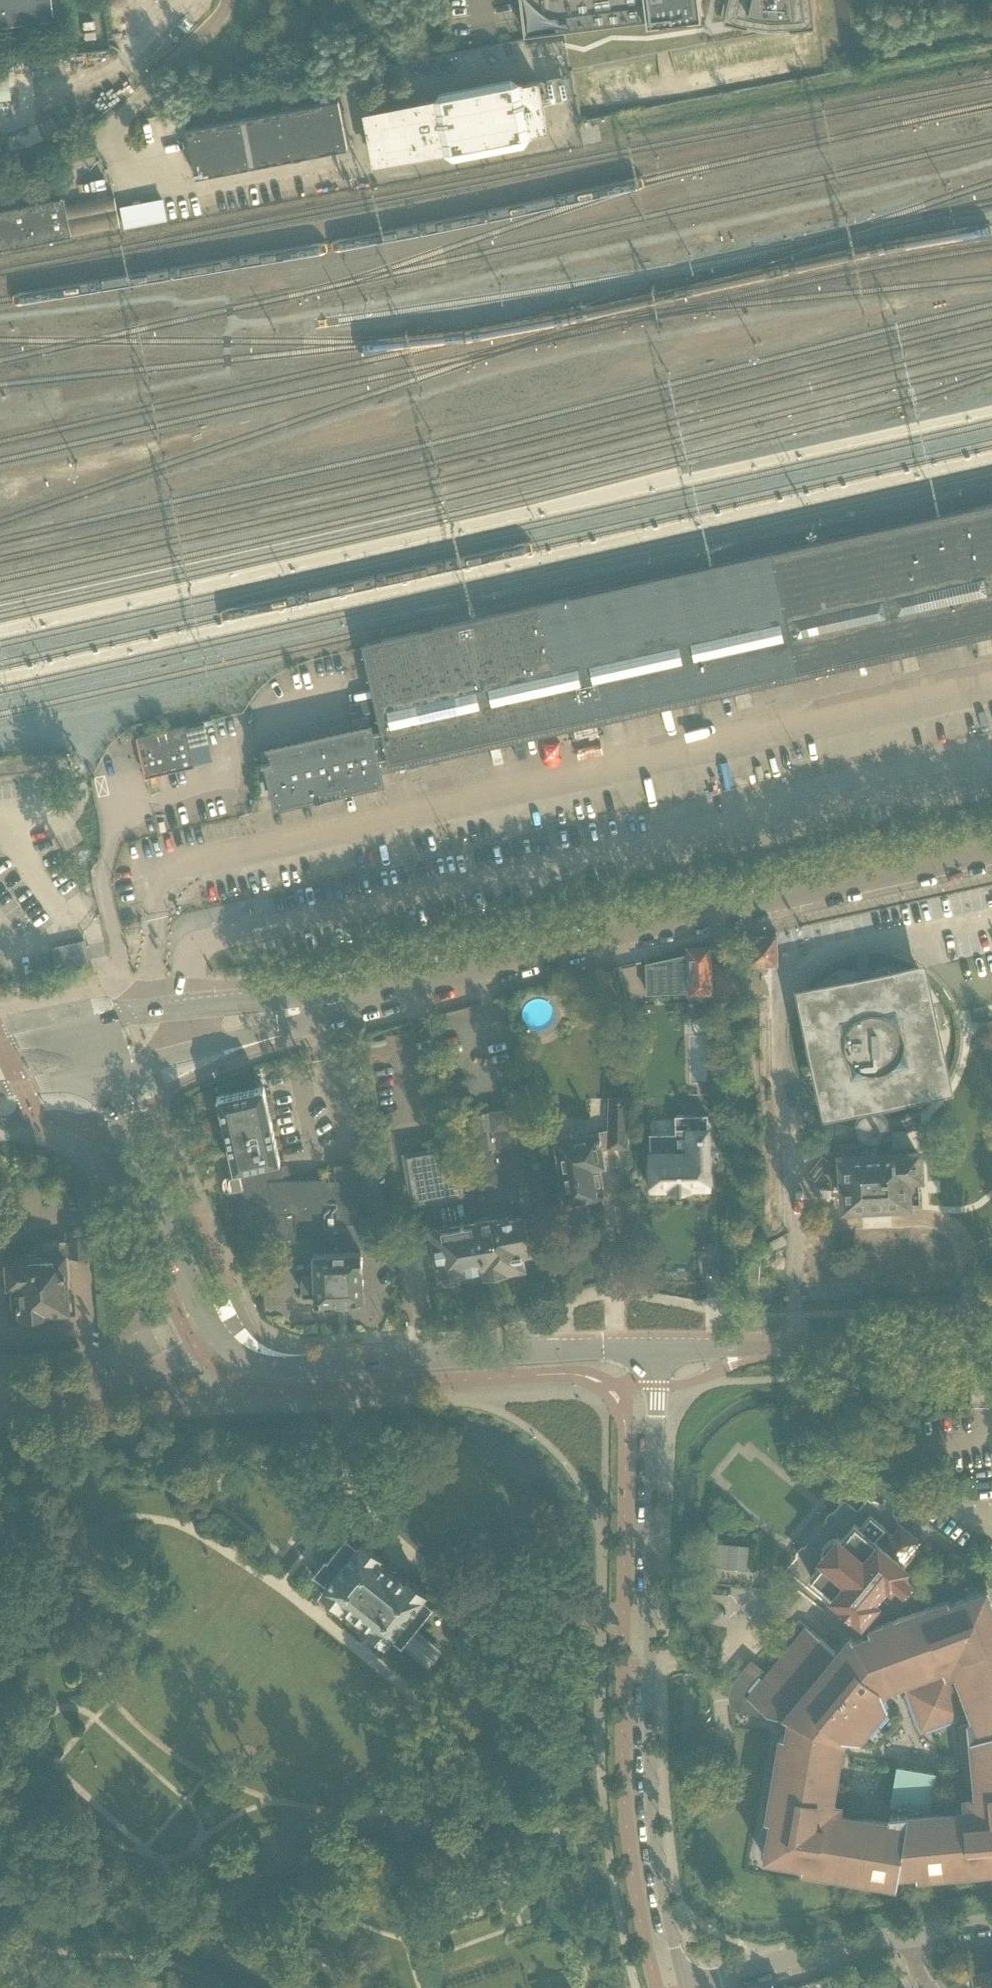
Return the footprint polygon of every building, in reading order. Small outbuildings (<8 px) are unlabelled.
[(54,21),(54,17),(52,0),(0,0),(0,27),(54,21)] [(524,33),(646,18),(646,25),(701,18),(699,0),(520,0),(524,33)] [(524,33),(524,35),(525,35),(525,38),(526,40),(563,35),(569,71),(572,70),(657,53),(658,53),(670,51),(671,51),(818,22),(816,4),(816,0),(699,0),(701,18),(646,25),(646,18),(524,33)] [(435,101),(367,114),(377,164),(444,151),(455,157),(526,143),(532,134),(548,131),(538,81),(519,85),(511,79),(441,92),(435,101)] [(338,99),(206,125),(186,129),(196,177),(348,148),(338,99)] [(121,227),(115,197),(66,206),(64,199),(0,211),(0,250),(121,227)] [(168,198),(123,203),(126,227),(170,222),(168,198)] [(362,643),(363,649),(380,727),(263,751),(275,806),(380,782),(374,760),(991,625),(991,505),(362,643)] [(146,776),(194,765),(185,726),(165,731),(137,737),(146,776)] [(750,964),(739,964),(716,965),(717,996),(746,995),(745,965),(777,964),(776,936),(774,937),(774,935),(770,935),(770,937),(749,937),(750,964)] [(81,944),(50,951),(55,973),(86,966),(81,944)] [(670,958),(646,963),(647,993),(671,992),(690,991),(690,994),(711,993),(709,947),(688,948),(688,954),(670,958)] [(814,992),(813,989),(812,990),(812,993),(805,994),(807,1001),(804,1002),(804,1003),(807,1002),(810,1015),(807,1016),(807,1017),(810,1016),(813,1029),(810,1030),(810,1031),(813,1030),(816,1043),(813,1044),(813,1045),(816,1044),(819,1057),(816,1058),(816,1059),(819,1058),(822,1071),(819,1072),(819,1073),(822,1073),(825,1085),(822,1086),(822,1087),(825,1087),(828,1099),(825,1100),(825,1101),(828,1101),(830,1107),(836,1106),(837,1109),(838,1109),(838,1106),(850,1103),(851,1106),(852,1106),(852,1103),(865,1100),(865,1103),(866,1103),(866,1100),(879,1097),(879,1100),(880,1100),(880,1097),(893,1094),(893,1097),(895,1097),(894,1094),(907,1091),(908,1094),(909,1094),(908,1091),(921,1088),(922,1091),(923,1091),(922,1088),(935,1085),(936,1088),(937,1088),(936,1085),(943,1083),(942,1077),(945,1076),(944,1075),(941,1075),(939,1062),(942,1062),(941,1061),(938,1061),(936,1048),(939,1048),(938,1047),(935,1047),(933,1034),(936,1034),(935,1033),(932,1033),(930,1020),(933,1020),(933,1018),(929,1019),(927,1006),(930,1006),(930,1004),(926,1005),(924,992),(927,991),(927,990),(923,991),(921,978),(924,977),(924,976),(920,977),(919,970),(912,971),(911,968),(910,969),(911,972),(898,974),(897,971),(896,971),(897,975),(884,977),(883,974),(882,975),(883,978),(870,980),(869,977),(868,978),(869,981),(856,983),(855,980),(854,981),(855,984),(842,986),(841,983),(840,984),(841,987),(828,989),(827,986),(826,986),(826,990),(814,992)] [(298,1232),(325,1231),(328,1231),(328,1222),(361,1220),(357,1163),(335,1164),(335,1179),(326,1179),(326,1177),(280,1179),(276,1161),(280,1160),(264,1085),(217,1095),(233,1171),(237,1170),(239,1176),(231,1178),(233,1190),(241,1188),(252,1240),(298,1237),(298,1232)] [(556,1137),(563,1180),(567,1200),(596,1195),(595,1189),(600,1188),(596,1166),(604,1164),(601,1148),(611,1146),(627,1146),(627,1104),(611,1104),(611,1110),(609,1110),(608,1129),(601,1130),(600,1130),(556,1137)] [(492,1216),(477,1218),(487,1272),(489,1273),(492,1273),(495,1273),(496,1273),(498,1272),(501,1271),(503,1270),(504,1269),(506,1268),(506,1267),(523,1264),(524,1271),(542,1268),(532,1213),(524,1214),(518,1185),(525,1184),(523,1164),(521,1164),(518,1146),(516,1146),(513,1127),(511,1127),(508,1109),(463,1115),(466,1135),(468,1134),(471,1153),(473,1153),(476,1171),(478,1171),(481,1190),(488,1189),(492,1216)] [(842,1144),(845,1187),(846,1207),(852,1206),(858,1209),(862,1209),(868,1205),(872,1205),(872,1208),(878,1207),(878,1205),(882,1205),(888,1207),(892,1207),(897,1204),(915,1203),(916,1204),(920,1203),(920,1193),(921,1193),(920,1184),(919,1184),(917,1152),(878,1155),(878,1144),(880,1142),(883,1141),(884,1140),(886,1137),(887,1136),(888,1133),(888,1132),(889,1131),(889,1129),(889,1128),(889,1125),(888,1123),(887,1120),(886,1118),(884,1116),(881,1114),(879,1112),(876,1111),(873,1111),(870,1111),(867,1112),(865,1113),(862,1114),(860,1116),(859,1117),(858,1118),(857,1120),(857,1121),(856,1122),(856,1124),(855,1125),(855,1127),(855,1128),(855,1130),(855,1131),(856,1133),(856,1134),(857,1135),(858,1137),(858,1138),(859,1139),(862,1141),(863,1142),(863,1143),(842,1144)] [(651,1164),(649,1167),(649,1176),(652,1179),(652,1190),(671,1190),(676,1194),(686,1194),(692,1189),(711,1189),(711,1115),(675,1115),(675,1133),(652,1133),(652,1153),(651,1153),(651,1164)] [(487,1272),(477,1218),(473,1190),(461,1192),(453,1146),(406,1154),(414,1202),(431,1199),(435,1226),(431,1227),(440,1275),(442,1275),(443,1280),(446,1283),(450,1284),(456,1283),(459,1281),(460,1278),(459,1272),(461,1271),(461,1269),(484,1266),(485,1272),(487,1272)] [(328,1231),(325,1231),(326,1251),(313,1251),(314,1274),(303,1275),(302,1277),(303,1293),(304,1295),(315,1294),(321,1300),(365,1298),(361,1220),(328,1222),(328,1231)] [(9,1267),(7,1269),(7,1278),(10,1280),(11,1309),(21,1308),(22,1318),(27,1317),(29,1320),(39,1320),(41,1317),(46,1316),(45,1312),(67,1311),(65,1267),(67,1265),(66,1261),(65,1259),(65,1256),(71,1256),(71,1257),(89,1256),(87,1230),(67,1231),(67,1240),(51,1240),(43,1241),(44,1256),(18,1257),(18,1263),(8,1263),(9,1267)] [(770,1677),(774,1681),(773,1683),(757,1670),(742,1688),(758,1701),(756,1703),(752,1699),(751,1701),(755,1704),(767,1714),(772,1715),(786,1717),(790,1719),(788,1735),(781,1734),(766,1819),(772,1820),(771,1823),(771,1824),(768,1823),(767,1823),(765,1835),(769,1836),(769,1839),(768,1844),(778,1858),(783,1859),(786,1860),(785,1864),(798,1866),(799,1862),(802,1863),(801,1868),(825,1872),(896,1884),(898,1871),(916,1869),(916,1875),(991,1868),(991,1609),(991,1608),(990,1602),(974,1595),(969,1597),(950,1604),(949,1600),(869,1630),(864,1616),(877,1601),(873,1598),(875,1596),(876,1596),(886,1584),(885,1583),(887,1581),(891,1584),(895,1579),(902,1585),(909,1577),(902,1571),(906,1565),(901,1561),(918,1540),(900,1525),(893,1534),(885,1528),(885,1527),(871,1515),(869,1515),(860,1527),(859,1526),(855,1523),(841,1540),(838,1537),(836,1539),(834,1538),(833,1539),(829,1540),(828,1541),(825,1544),(823,1547),(822,1548),(821,1552),(821,1554),(823,1555),(821,1557),(824,1560),(810,1577),(825,1589),(854,1613),(863,1638),(855,1641),(852,1637),(850,1637),(851,1638),(838,1653),(825,1642),(810,1629),(809,1631),(813,1634),(805,1644),(801,1641),(799,1642),(803,1645),(795,1656),(791,1653),(790,1654),(794,1657),(785,1668),(781,1664),(780,1666),(784,1669),(775,1679),(771,1676),(770,1677)] [(386,1642),(387,1641),(388,1642),(389,1640),(400,1649),(401,1648),(427,1669),(441,1652),(414,1631),(432,1608),(421,1600),(423,1598),(422,1597),(426,1592),(407,1578),(405,1580),(378,1559),(380,1556),(362,1542),(360,1545),(359,1544),(338,1570),(326,1559),(313,1575),(325,1585),(324,1587),(325,1588),(323,1591),(341,1605),(343,1603),(350,1609),(349,1611),(361,1621),(363,1619),(370,1625),(368,1627),(386,1642)] [(710,1543),(708,1563),(715,1563),(747,1567),(749,1547),(717,1544),(710,1543)] [(360,1902),(357,1905),(358,1911),(361,1914),(368,1914),(371,1911),(371,1905),(367,1902),(360,1902)] [(974,1973),(975,1975),(973,1975),(969,1984),(974,1987),(991,1987),(991,1971),(974,1973)]
